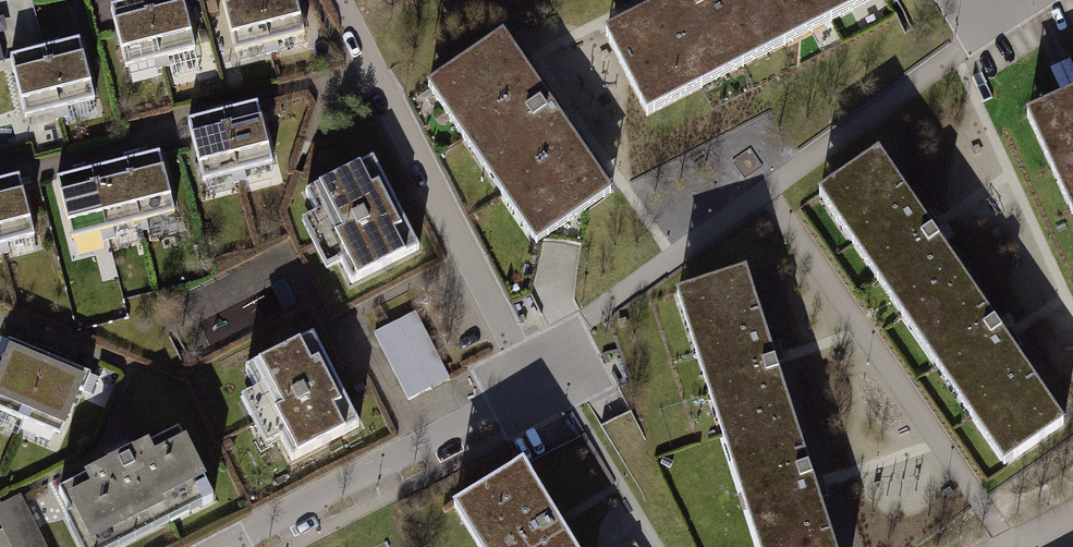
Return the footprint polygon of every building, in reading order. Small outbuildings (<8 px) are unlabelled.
[(160,65),(194,57),(180,0),(164,0),(145,5),(160,65)] [(232,58),(269,49),(257,0),(217,0),(232,58)] [(269,49),(306,40),(296,0),(257,0),(269,49)] [(603,43),(646,124),(884,0),(687,0),(603,43)] [(145,5),(109,14),(124,74),(160,65),(145,5)] [(505,40),(424,94),(532,253),(613,199),(505,40)] [(81,48),(45,57),(59,115),(95,106),(81,48)] [(45,57),(9,66),(23,123),(59,115),(45,57)] [(1065,98),(1072,95),(1072,66),(1072,63),(1054,71),(1065,98)] [(1028,128),(1072,230),(1072,108),(1028,128)] [(259,110),(224,119),(241,188),(276,179),(259,110)] [(224,119),(188,128),(206,197),(241,188),(224,119)] [(126,168),(140,227),(175,219),(160,160),(126,168)] [(878,162),(817,203),(912,343),(973,302),(927,234),(878,162)] [(373,166),(305,201),(316,222),(300,230),(325,278),(340,270),(351,290),(419,256),(373,166)] [(91,176),(105,236),(140,227),(126,168),(91,176)] [(91,176),(55,185),(69,244),(105,236),(91,176)] [(0,188),(0,250),(3,261),(39,252),(22,183),(0,188)] [(746,281),(674,304),(725,459),(796,435),(772,360),(746,281)] [(973,302),(912,343),(1003,478),(1064,437),(1002,346),(973,302)] [(410,398),(452,378),(418,311),(377,331),(410,398)] [(315,339),(243,377),(256,401),(240,409),(266,459),(281,451),(292,471),(364,434),(315,339)] [(12,356),(0,383),(0,424),(24,434),(50,372),(12,356)] [(88,388),(50,372),(24,434),(62,450),(88,388)] [(177,435),(56,498),(69,522),(62,526),(73,546),(129,546),(213,503),(177,435)] [(725,459),(754,546),(833,546),(813,486),(796,435),(725,459)] [(450,514),(470,546),(563,546),(551,527),(518,473),(450,514)] [(25,493),(0,504),(0,517),(13,546),(49,546),(25,493)] [(0,522),(0,546),(12,546),(0,522)]
